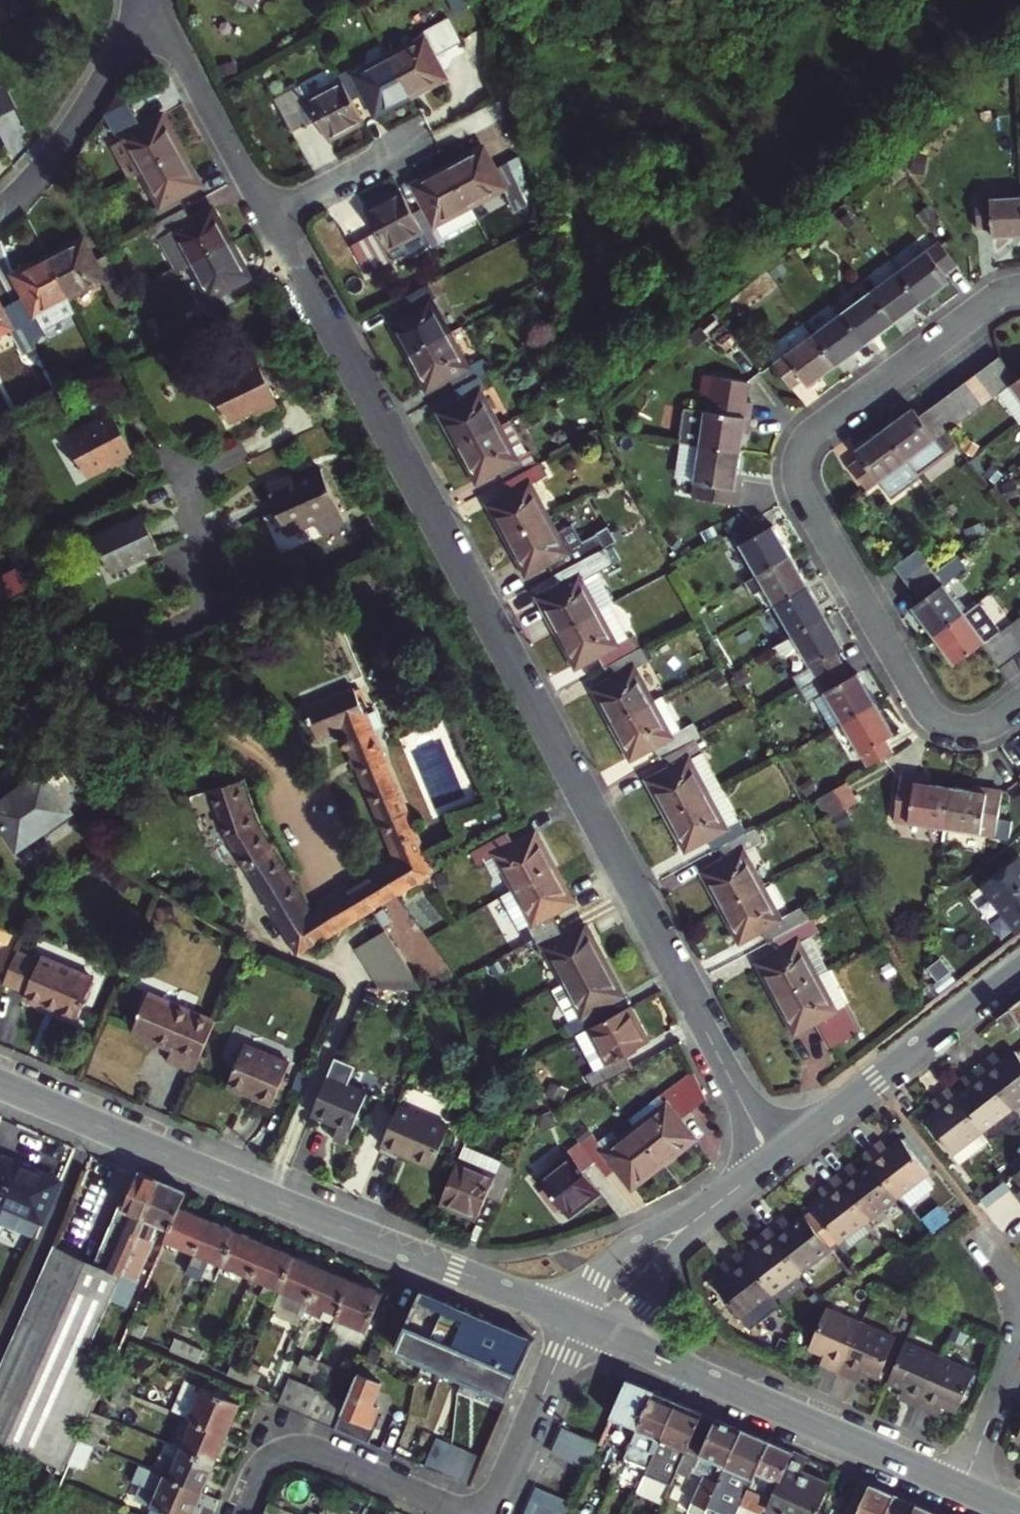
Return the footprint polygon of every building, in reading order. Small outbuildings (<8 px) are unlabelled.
[(9,13),(1,1),(3,0),(0,0),(0,18),(9,13)] [(253,9),(258,0),(239,0),(253,9)] [(423,41),(389,58),(410,98),(444,80),(434,59),(461,45),(448,20),(420,35),(423,41)] [(339,78),(342,83),(351,102),(364,95),(376,116),(410,98),(389,58),(356,76),(353,71),(339,78)] [(16,108),(3,81),(0,82),(0,116),(16,108)] [(362,123),(351,102),(342,83),(307,102),(300,87),(274,100),(291,133),(317,120),(328,141),(362,123)] [(104,114),(128,102),(131,100),(120,90),(104,114)] [(111,146),(128,179),(141,172),(181,151),(163,117),(142,128),(128,102),(104,114),(118,142),(111,146)] [(482,150),(448,168),(468,208),(502,190),(513,213),(527,207),(506,165),(493,171),(482,150)] [(153,208),(160,221),(185,208),(178,197),(199,185),(181,151),(141,172),(159,206),(153,208)] [(424,208),(412,214),(428,246),(431,250),(444,243),(442,239),(435,225),(468,208),(448,168),(413,187),(424,208)] [(406,258),(428,246),(412,214),(401,193),(365,212),(377,233),(351,247),(365,275),(404,254),(406,258)] [(974,205),(976,234),(991,234),(992,243),(1019,241),(1019,203),(974,205)] [(161,237),(179,270),(190,264),(230,244),(212,209),(191,220),(185,208),(160,221),(146,228),(149,234),(153,241),(161,237)] [(468,208),(435,225),(442,239),(475,221),(468,208)] [(83,240),(48,257),(68,298),(101,280),(115,307),(129,300),(128,297),(106,254),(94,261),(83,240)] [(230,244),(190,264),(208,297),(203,300),(210,314),(234,302),(227,289),(248,278),(230,244)] [(938,249),(899,278),(922,308),(949,287),(944,280),(955,272),(938,249)] [(24,296),(12,302),(31,340),(44,334),(35,315),(68,298),(48,257),(13,275),(24,296)] [(227,289),(234,302),(255,291),(248,278),(227,289)] [(922,308),(899,278),(872,299),(894,329),(922,308)] [(390,322),(408,356),(448,335),(430,302),(435,299),(428,285),(404,298),(410,310),(390,322)] [(844,320),(866,350),(894,329),(872,299),(844,320)] [(8,328),(22,354),(35,347),(31,340),(12,302),(0,308),(0,332),(8,328)] [(740,350),(717,319),(704,330),(727,360),(740,350)] [(815,342),(838,372),(866,350),(844,320),(815,342)] [(465,368),(448,335),(408,356),(426,391),(447,379),(454,391),(477,379),(489,373),(482,360),(465,368)] [(792,395),(804,386),(810,393),(838,372),(815,342),(775,372),(792,395)] [(255,362),(207,385),(220,411),(217,413),(221,420),(224,419),(227,424),(251,413),(274,402),(255,362)] [(1000,363),(989,371),(1006,394),(1018,385),(1000,363)] [(989,371),(978,379),(995,402),(1001,397),(1006,394),(989,371)] [(484,392),(477,379),(454,391),(460,403),(439,414),(457,449),(497,428),(479,394),(484,392)] [(995,402),(978,379),(966,387),(983,410),(995,402)] [(1018,385),(1006,394),(1001,397),(1019,422),(1019,384),(1018,385)] [(983,410),(966,387),(955,396),(972,419),(983,410)] [(955,396),(944,403),(962,427),(972,419),(955,396)] [(274,402),(251,413),(253,417),(276,406),(274,402)] [(944,403),(932,412),(949,436),(962,427),(944,403)] [(676,453),(701,456),(742,462),(745,435),(749,436),(753,412),(708,406),(705,430),(680,426),(676,453)] [(957,446),(949,436),(932,412),(921,421),(915,414),(885,436),(919,480),(948,458),(946,455),(957,446)] [(117,419),(71,440),(84,466),(81,467),(84,475),(87,473),(90,478),(112,467),(136,456),(117,419)] [(515,461),(497,428),(457,449),(476,483),(497,472),(503,484),(527,471),(520,458),(515,461)] [(919,480),(885,436),(858,456),(863,463),(851,472),(869,495),(880,487),(893,504),(921,484),(919,480)] [(136,456),(112,467),(115,473),(139,462),(136,456)] [(738,490),(742,462),(701,456),(694,508),(739,514),(742,490),(738,490)] [(307,469),(310,474),(317,470),(315,465),(307,469)] [(535,467),(527,471),(503,484),(509,495),(488,507),(507,541),(546,520),(528,487),(542,480),(535,467)] [(292,482),(269,494),(292,545),(326,529),(331,539),(350,530),(321,469),(317,470),(310,474),(292,482)] [(290,476),(266,488),(269,494),(292,482),(290,476)] [(141,518),(95,539),(111,575),(157,554),(141,518)] [(563,553),(546,520),(507,541),(525,576),(546,564),(552,577),(584,560),(602,550),(595,536),(563,553)] [(734,541),(759,584),(793,564),(776,534),(770,538),(761,525),(734,541)] [(920,556),(896,574),(904,586),(928,567),(920,556)] [(591,572),(584,560),(552,577),(558,588),(537,599),(556,634),(595,613),(577,580),(591,572)] [(936,641),(966,619),(946,592),(969,575),(958,562),(936,578),(912,596),(922,609),(916,614),(936,641)] [(793,564),(759,584),(778,615),(811,595),(793,564)] [(21,565),(0,576),(0,601),(31,586),(31,585),(21,565)] [(904,586),(912,596),(936,578),(928,567),(904,586)] [(829,625),(811,595),(778,615),(795,645),(829,625)] [(1003,638),(980,608),(966,619),(936,641),(959,670),(985,650),(989,648),(997,642),(1003,638)] [(612,646),(595,613),(556,634),(574,668),(595,657),(602,670),(606,667),(634,652),(627,639),(612,646)] [(803,698),(820,688),(847,672),(840,661),(847,657),(829,625),(795,645),(777,655),(782,663),(789,664),(802,656),(813,675),(795,686),(803,698)] [(1019,649),(1019,625),(1008,633),(1019,649)] [(1015,666),(1019,662),(1019,649),(1008,633),(1003,638),(997,642),(1015,666)] [(1004,674),(1015,666),(997,642),(989,648),(985,650),(1004,674)] [(638,650),(634,652),(606,667),(613,680),(592,691),(610,726),(650,705),(632,672),(646,664),(638,650)] [(854,685),(847,672),(820,688),(803,698),(810,711),(827,700),(845,730),(878,710),(861,681),(854,685)] [(394,897),(432,875),(353,689),(304,710),(316,738),(340,728),(344,737),(342,738),(341,740),(341,742),(342,744),(343,746),(345,747),(347,748),(349,748),(360,774),(362,773),(400,863),(368,881),(394,897)] [(667,738),(650,705),(610,726),(629,760),(650,749),(656,762),(661,759),(689,744),(681,731),(667,738)] [(845,730),(871,775),(898,759),(891,747),(898,743),(878,710),(845,730)] [(693,742),(689,744),(661,759),(668,772),(647,783),(665,817),(704,796),(687,763),(700,755),(693,742)] [(0,805),(0,820),(21,851),(49,832),(53,839),(76,822),(72,816),(83,809),(76,798),(81,795),(60,764),(42,776),(45,780),(20,797),(17,793),(0,805)] [(252,825),(239,781),(237,781),(214,789),(232,847),(297,951),(328,932),(315,910),(307,914),(252,825)] [(900,825),(951,832),(956,793),(929,789),(930,784),(906,781),(900,825)] [(736,821),(718,789),(704,796),(721,829),(736,821)] [(846,790),(818,806),(829,825),(857,808),(846,790)] [(1007,796),(984,792),(983,797),(956,793),(951,832),(1002,840),(1007,796)] [(721,829),(704,796),(665,817),(683,852),(704,840),(711,853),(715,851),(744,836),(736,821),(721,829)] [(752,831),(744,836),(715,851),(721,863),(700,874),(719,909),(758,888),(740,855),(759,845),(752,831)] [(494,857),(512,891),(551,869),(532,835),(511,846),(505,834),(468,853),(475,867),(494,857)] [(986,884),(1008,913),(1005,916),(1019,935),(1019,934),(1019,858),(986,884)] [(137,876),(123,868),(116,879),(130,888),(137,876)] [(523,944),(531,940),(555,927),(548,915),(569,904),(551,869),(512,891),(529,924),(516,931),(523,944)] [(368,881),(351,890),(375,907),(394,897),(368,881)] [(776,921),(758,888),(719,909),(737,943),(758,932),(765,945),(770,942),(806,923),(799,909),(776,921)] [(356,917),(372,909),(375,907),(351,890),(315,910),(328,932),(356,917)] [(407,930),(426,952),(415,961),(428,976),(440,966),(402,920),(392,927),(399,936),(407,930)] [(809,922),(806,923),(770,942),(776,955),(755,966),(774,1000),(813,979),(795,946),(816,935),(809,922)] [(543,950),(561,983),(600,962),(582,928),(561,939),(555,927),(531,940),(538,953),(543,950)] [(363,950),(387,988),(412,989),(420,989),(388,935),(363,950)] [(618,997),(600,962),(561,983),(579,1016),(562,1025),(568,1038),(580,1032),(580,1034),(585,1031),(604,1020),(597,1008),(618,997)] [(38,975),(14,965),(2,994),(26,1004),(23,1011),(43,1020),(44,1017),(77,1031),(93,992),(40,970),(38,975)] [(831,1012),(813,979),(774,1000),(792,1034),(813,1023),(827,1050),(851,1037),(837,1009),(831,1012)] [(167,1063),(193,1074),(215,1023),(149,996),(132,1037),(171,1053),(167,1063)] [(1010,1006),(1019,1019),(1019,999),(1010,1006)] [(999,1014),(1009,1028),(1019,1020),(1019,1019),(1010,1006),(999,1014)] [(840,1007),(837,1009),(851,1037),(855,1035),(840,1007)] [(580,1034),(574,1037),(593,1071),(583,1076),(590,1090),(597,1086),(629,1069),(623,1056),(644,1045),(625,1009),(604,1020),(585,1031),(580,1034)] [(1010,1104),(1019,1096),(1019,1056),(1012,1046),(999,1056),(993,1061),(986,1052),(975,1060),(1010,1104)] [(271,1108),(278,1093),(283,1081),(289,1065),(245,1047),(227,1089),(246,1097),(247,1094),(258,1098),(256,1101),(271,1108)] [(993,1047),(986,1052),(993,1061),(999,1056),(993,1047)] [(1010,1104),(975,1060),(964,1069),(971,1077),(965,1082),(951,1093),(979,1128),(1010,1104)] [(971,1077),(964,1069),(959,1073),(965,1082),(971,1077)] [(662,1107),(632,1130),(659,1165),(690,1141),(675,1122),(702,1102),(690,1075),(656,1099),(662,1107)] [(368,1097),(328,1080),(311,1119),(352,1136),(368,1097)] [(283,1081),(278,1093),(284,1096),(289,1084),(283,1081)] [(979,1128),(951,1093),(944,1084),(934,1092),(941,1101),(934,1106),(921,1116),(948,1151),(949,1151),(956,1160),(987,1137),(979,1128)] [(927,1097),(934,1106),(941,1101),(934,1092),(927,1097)] [(445,1127),(396,1107),(379,1149),(399,1157),(401,1151),(431,1164),(445,1127)] [(628,1189),(659,1165),(632,1130),(602,1153),(589,1136),(577,1145),(592,1165),(602,1179),(613,1170),(628,1189)] [(868,1157),(896,1192),(925,1169),(898,1134),(884,1145),(878,1149),(871,1140),(860,1148),(868,1157)] [(877,1135),(871,1140),(878,1149),(884,1145),(877,1135)] [(580,1174),(592,1165),(577,1145),(575,1143),(564,1152),(567,1157),(535,1182),(563,1217),(595,1192),(580,1174)] [(460,1148),(454,1163),(490,1178),(496,1164),(460,1148)] [(401,1151),(399,1157),(429,1169),(431,1164),(401,1151)] [(62,1179),(6,1155),(5,1158),(0,1156),(0,1201),(5,1203),(2,1212),(7,1223),(38,1236),(62,1179)] [(841,1162),(830,1170),(866,1215),(896,1192),(868,1157),(854,1168),(848,1172),(841,1162)] [(847,1158),(841,1162),(848,1172),(854,1168),(847,1158)] [(1011,1168),(1010,1168),(1019,1181),(1019,1160),(1011,1168)] [(490,1178),(454,1163),(436,1203),(473,1219),(483,1198),(495,1203),(510,1169),(496,1164),(490,1178)] [(124,1273),(164,1179),(142,1170),(128,1202),(101,1262),(124,1273)] [(866,1215),(830,1170),(820,1178),(827,1188),(821,1193),(808,1203),(810,1205),(801,1212),(826,1243),(834,1236),(845,1250),(875,1227),(866,1215)] [(1001,1175),(979,1193),(984,1200),(1006,1182),(1001,1175)] [(814,1183),(821,1193),(827,1188),(820,1178),(814,1183)] [(161,1224),(171,1228),(180,1207),(187,1192),(188,1189),(164,1179),(124,1273),(135,1277),(139,1267),(144,1270),(158,1239),(155,1238),(161,1224)] [(1011,1189),(1015,1195),(1019,1191),(1019,1182),(1011,1189)] [(96,1260),(56,1242),(53,1248),(0,1371),(0,1436),(69,1466),(80,1439),(93,1410),(108,1376),(84,1366),(124,1273),(101,1262),(128,1202),(123,1200),(96,1260)] [(166,1241),(192,1252),(207,1219),(180,1207),(171,1228),(166,1241)] [(801,1212),(799,1209),(787,1219),(780,1224),(773,1215),(761,1224),(797,1268),(827,1245),(826,1243),(801,1212)] [(780,1224),(787,1219),(779,1210),(773,1215),(780,1224)] [(236,1231),(207,1219),(192,1252),(183,1272),(199,1278),(207,1258),(221,1264),(236,1231)] [(750,1246),(739,1255),(767,1291),(797,1268),(761,1224),(750,1232),(757,1241),(750,1246)] [(221,1264),(249,1276),(264,1243),(236,1231),(221,1264)] [(750,1232),(744,1237),(750,1246),(757,1241),(750,1232)] [(293,1256),(264,1243),(249,1276),(279,1288),(293,1256)] [(767,1291),(739,1255),(731,1246),(721,1254),(728,1263),(720,1269),(708,1278),(736,1315),(767,1291)] [(728,1263),(721,1254),(713,1260),(720,1269),(728,1263)] [(293,1256),(279,1288),(274,1301),(302,1312),(307,1300),(320,1267),(293,1256)] [(307,1300),(336,1313),(350,1280),(320,1267),(307,1300)] [(381,1293),(350,1280),(336,1313),(334,1317),(366,1330),(381,1293)] [(534,1340),(421,1292),(407,1326),(407,1327),(397,1350),(509,1397),(534,1340)] [(801,1345),(819,1352),(827,1355),(823,1365),(836,1371),(859,1320),(820,1304),(801,1345)] [(127,1332),(140,1337),(145,1324),(132,1319),(127,1332)] [(893,1334),(859,1320),(836,1371),(848,1375),(852,1366),(860,1369),(875,1375),(893,1334)] [(181,1355),(187,1342),(172,1336),(167,1349),(181,1355)] [(904,1339),(886,1379),(900,1385),(909,1389),(905,1399),(917,1404),(939,1353),(904,1339)] [(181,1355),(196,1361),(201,1348),(187,1342),(181,1355)] [(827,1355),(819,1352),(815,1361),(823,1365),(827,1355)] [(939,1353),(917,1404),(930,1409),(934,1399),(942,1403),(957,1409),(974,1368),(939,1353)] [(231,1361),(226,1374),(240,1380),(245,1367),(231,1361)] [(860,1369),(852,1366),(848,1375),(856,1378),(860,1369)] [(260,1373),(245,1367),(240,1380),(255,1386),(260,1373)] [(129,1373),(117,1368),(111,1383),(122,1388),(129,1373)] [(357,1373),(345,1401),(335,1427),(369,1442),(380,1415),(376,1414),(379,1406),(371,1403),(380,1382),(357,1373)] [(290,1408),(301,1382),(287,1377),(276,1402),(290,1408)] [(638,1426),(654,1391),(626,1379),(611,1414),(638,1426)] [(304,1415),(315,1389),(305,1384),(301,1382),(290,1408),(304,1415)] [(122,1388),(111,1383),(105,1396),(117,1401),(122,1388)] [(909,1389),(900,1385),(897,1395),(905,1399),(909,1389)] [(190,1417),(195,1419),(226,1432),(239,1402),(203,1387),(190,1417)] [(320,1421),(331,1395),(315,1389),(304,1415),(320,1421)] [(652,1459),(677,1401),(654,1391),(638,1426),(625,1456),(641,1463),(639,1469),(646,1473),(652,1459)] [(335,1427),(345,1401),(331,1395),(320,1421),(335,1427)] [(942,1403),(934,1399),(930,1409),(938,1412),(942,1403)] [(688,1442),(701,1412),(677,1401),(652,1459),(676,1470),(688,1442)] [(701,1412),(688,1442),(702,1447),(692,1470),(704,1475),(693,1501),(706,1507),(708,1502),(741,1429),(701,1412)] [(195,1419),(182,1448),(214,1462),(226,1432),(195,1419)] [(551,1452),(563,1457),(575,1462),(587,1467),(598,1443),(586,1438),(574,1432),(562,1427),(551,1452)] [(743,1499),(769,1441),(741,1429),(708,1502),(723,1508),(727,1500),(726,1497),(727,1493),(743,1499)] [(437,1438),(425,1466),(440,1472),(452,1444),(437,1438)] [(98,1446),(86,1441),(80,1454),(93,1459),(98,1446)] [(769,1441),(743,1499),(736,1513),(764,1513),(767,1507),(792,1451),(769,1441)] [(452,1444),(440,1472),(470,1485),(482,1457),(452,1444)] [(160,1473),(165,1475),(202,1491),(214,1462),(182,1448),(177,1461),(167,1456),(160,1473)] [(767,1507),(783,1513),(817,1513),(830,1483),(802,1471),(808,1458),(792,1451),(767,1507)] [(165,1475),(160,1473),(140,1464),(133,1482),(158,1492),(153,1505),(174,1513),(192,1513),(202,1491),(165,1475)] [(868,1484),(855,1513),(885,1513),(894,1495),(868,1484)] [(549,1491),(537,1486),(526,1510),(536,1513),(567,1513),(572,1502),(560,1497),(549,1491)] [(885,1513),(939,1513),(894,1495),(885,1513)] [(263,1513),(294,1513),(268,1501),(263,1513)]
